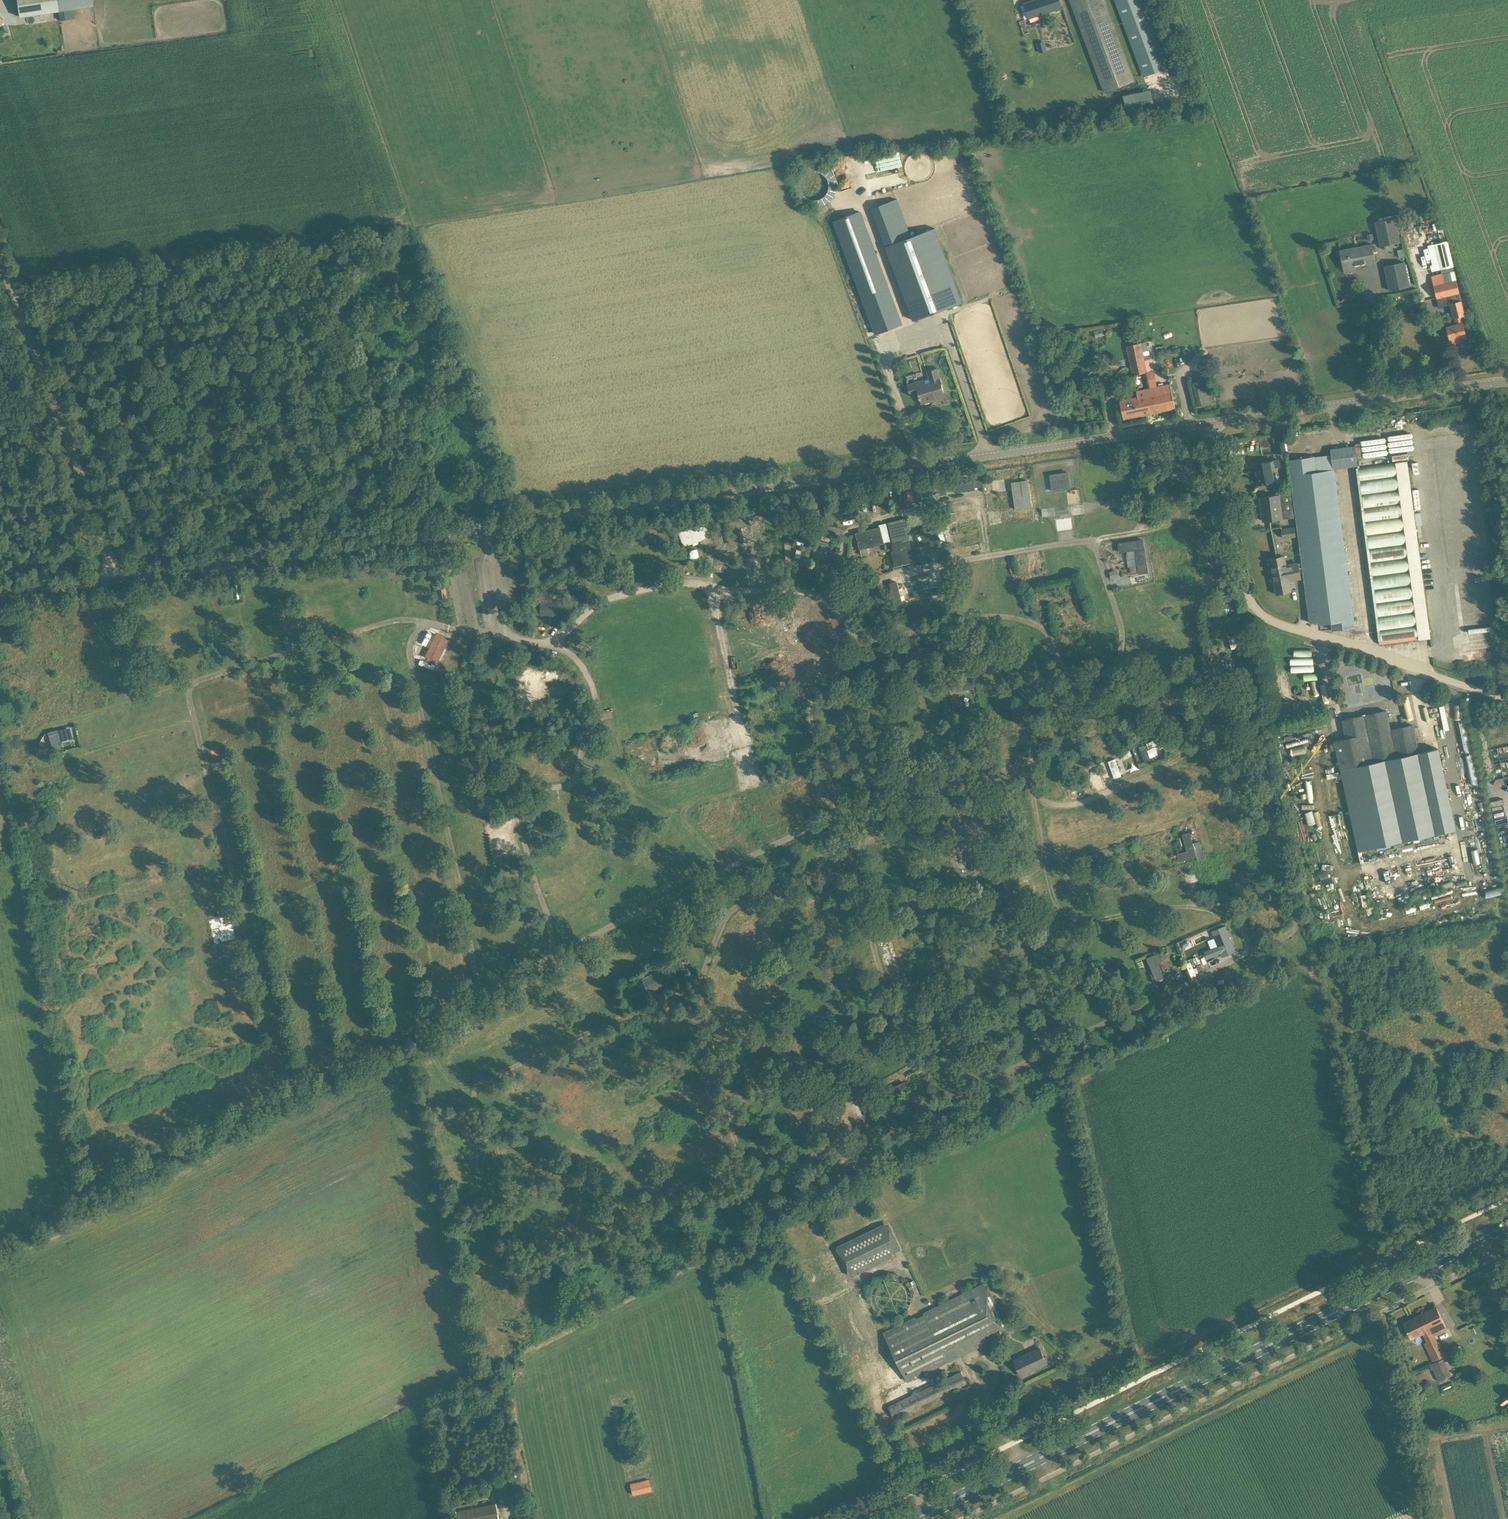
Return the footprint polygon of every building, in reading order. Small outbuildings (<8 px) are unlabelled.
[(20,16),(58,11),(59,11),(58,0),(17,0),(20,16)] [(59,11),(74,8),(93,5),(92,0),(58,0),(59,11)] [(1028,12),(1030,18),(1063,7),(1060,0),(1034,0),(1025,3),(1028,12)] [(1105,0),(1070,0),(1104,92),(1136,81),(1105,0)] [(1146,77),(1167,68),(1142,0),(1117,0),(1146,77)] [(59,11),(58,11),(60,20),(75,17),(74,8),(59,11)] [(1123,95),(1127,113),(1155,109),(1151,90),(1123,95)] [(898,199),(872,209),(914,320),(962,302),(935,228),(912,237),(898,199)] [(860,211),(834,221),(876,334),(890,329),(885,316),(897,312),(860,211)] [(1395,218),(1376,222),(1381,246),(1400,242),(1395,218)] [(1447,326),(1449,334),(1451,343),(1460,341),(1459,337),(1466,335),(1464,326),(1461,316),(1465,315),(1447,241),(1428,245),(1433,267),(1440,265),(1442,273),(1432,276),(1437,298),(1449,295),(1454,318),(1455,318),(1457,324),(1447,326)] [(1340,251),(1341,256),(1343,266),(1355,264),(1355,266),(1376,261),(1373,244),(1340,251)] [(1404,248),(1397,249),(1399,257),(1400,257),(1406,256),(1404,248)] [(1399,277),(1388,280),(1390,290),(1410,286),(1405,262),(1396,264),(1399,277)] [(1123,322),(1124,330),(1137,328),(1135,320),(1123,322)] [(1147,373),(1145,360),(1142,343),(1128,346),(1133,375),(1147,373)] [(911,395),(919,393),(922,403),(945,397),(940,377),(939,378),(935,367),(927,370),(930,379),(909,385),(911,395)] [(1193,383),(1196,397),(1198,407),(1216,403),(1209,373),(1202,374),(1203,381),(1193,383)] [(1151,398),(1148,399),(1151,414),(1176,409),(1170,384),(1149,388),(1151,398)] [(1138,396),(1120,400),(1122,410),(1124,419),(1151,414),(1148,399),(1151,398),(1149,388),(1136,391),(1138,396)] [(1276,441),(1277,451),(1278,453),(1286,451),(1284,440),(1276,441)] [(1331,449),(1333,461),(1333,467),(1358,464),(1357,458),(1356,456),(1355,446),(1331,449)] [(1303,564),(1304,573),(1310,622),(1318,621),(1318,623),(1332,622),(1333,630),(1354,628),(1353,617),(1334,469),(1317,472),(1315,456),(1289,460),(1290,470),(1293,492),(1296,516),(1303,564)] [(1271,468),(1274,467),(1281,466),(1279,459),(1255,464),(1259,484),(1274,481),(1271,468)] [(1357,468),(1379,634),(1380,644),(1430,637),(1407,461),(1357,468)] [(1068,472),(1051,474),(1053,490),(1070,488),(1068,472)] [(1012,483),(1016,510),(1032,507),(1028,480),(1012,483)] [(926,487),(928,496),(948,493),(948,490),(955,489),(954,483),(926,487)] [(901,491),(902,502),(922,500),(921,489),(901,491)] [(1263,521),(1296,516),(1293,492),(1279,494),(1260,497),(1263,521)] [(827,504),(829,523),(834,523),(834,520),(857,517),(855,501),(827,504)] [(955,520),(957,519),(956,511),(943,513),(945,521),(955,520)] [(889,520),(894,541),(890,542),(896,565),(913,562),(907,536),(909,535),(905,517),(889,520)] [(976,518),(954,522),(955,529),(977,525),(976,518)] [(677,532),(684,546),(707,536),(701,522),(677,532)] [(858,532),(856,533),(860,549),(862,548),(884,542),(890,541),(886,523),(880,525),(880,526),(858,532)] [(1281,529),(1283,538),(1296,536),(1295,527),(1281,529)] [(918,534),(917,535),(920,545),(921,545),(930,542),(932,549),(933,549),(942,546),(936,528),(918,534)] [(798,539),(804,541),(803,545),(799,544),(798,549),(802,550),(798,564),(806,566),(814,536),(800,532),(798,539)] [(958,545),(955,545),(956,553),(977,549),(976,542),(963,544),(962,536),(957,537),(958,545)] [(1119,541),(1121,551),(1137,549),(1141,571),(1149,570),(1145,537),(1119,541)] [(812,558),(817,559),(821,547),(836,552),(838,544),(818,538),(812,558)] [(1300,574),(1304,573),(1303,564),(1298,564),(1298,563),(1287,565),(1285,556),(1278,557),(1268,559),(1272,576),(1274,575),(1277,594),(1291,591),(1289,581),(1301,579),(1300,574)] [(1118,578),(1115,570),(1109,572),(1112,580),(1118,578)] [(897,582),(890,583),(896,605),(903,603),(897,582)] [(936,586),(915,592),(916,598),(938,593),(936,586)] [(1046,599),(1045,587),(1031,587),(1031,600),(1046,599)] [(437,589),(438,599),(446,598),(444,588),(437,589)] [(537,615),(552,615),(552,589),(537,589),(537,615)] [(1233,593),(1213,598),(1214,604),(1235,600),(1233,593)] [(1208,610),(1209,616),(1228,614),(1227,608),(1208,610)] [(790,614),(779,638),(794,644),(804,620),(790,614)] [(1239,627),(1228,630),(1232,649),(1243,646),(1239,627)] [(425,656),(437,662),(447,642),(435,636),(425,656)] [(1214,638),(1204,640),(1205,646),(1215,644),(1214,638)] [(813,639),(800,651),(810,663),(823,650),(813,639)] [(1492,647),(1470,647),(1470,650),(1470,656),(1492,656),(1492,647)] [(817,671),(800,678),(806,693),(823,685),(817,671)] [(531,673),(516,679),(523,696),(538,690),(531,673)] [(1288,682),(1281,684),(1286,708),(1294,706),(1288,682)] [(1335,741),(1337,751),(1358,850),(1456,829),(1438,749),(1419,753),(1413,725),(1390,730),(1386,710),(1367,715),(1362,716),(1343,720),(1347,738),(1335,741)] [(747,716),(724,726),(730,740),(753,730),(747,716)] [(49,731),(54,749),(62,747),(60,740),(73,736),(70,725),(49,731)] [(1283,735),(1288,757),(1302,754),(1300,744),(1311,742),(1308,730),(1283,735)] [(1493,759),(1497,780),(1507,777),(1507,746),(1491,749),(1493,759)] [(12,767),(29,765),(28,758),(18,760),(17,755),(3,757),(4,764),(12,763),(12,767)] [(1115,758),(1108,761),(1114,777),(1121,775),(1115,758)] [(1311,823),(1319,823),(1318,810),(1310,810),(1311,823)] [(1189,819),(1173,831),(1182,844),(1198,831),(1189,819)] [(490,820),(490,848),(505,848),(505,820),(490,820)] [(1205,841),(1188,853),(1197,866),(1214,853),(1205,841)] [(1062,897),(1070,895),(1065,873),(1057,875),(1062,897)] [(1501,885),(1483,891),(1485,897),(1503,892),(1501,885)] [(1203,925),(1189,932),(1199,950),(1212,943),(1203,925)] [(228,940),(212,942),(214,970),(230,968),(228,940)] [(1180,940),(1158,953),(1166,966),(1188,954),(1180,940)] [(1154,954),(1147,958),(1157,981),(1164,978),(1154,954)] [(643,977),(640,979),(648,994),(671,982),(670,980),(663,966),(643,977)] [(1191,984),(1185,988),(1196,1010),(1203,1006),(1191,984)] [(1185,988),(1178,991),(1190,1013),(1196,1010),(1185,988)] [(670,1010),(654,1023),(664,1035),(680,1021),(670,1010)] [(1112,1023),(1106,1026),(1116,1048),(1122,1045),(1112,1023)] [(1106,1026),(1099,1029),(1109,1051),(1116,1048),(1106,1026)] [(1077,1040),(1071,1043),(1081,1066),(1087,1063),(1077,1040)] [(1071,1043),(1064,1046),(1074,1069),(1081,1066),(1071,1043)] [(1043,1058),(1036,1061),(1046,1083),(1053,1080),(1043,1058)] [(1036,1061),(1030,1064),(1040,1086),(1046,1083),(1036,1061)] [(1008,1076),(1002,1079),(1012,1101),(1018,1098),(1008,1076)] [(1002,1079),(995,1082),(1005,1104),(1012,1101),(1002,1079)] [(953,1103),(947,1106),(957,1128),(964,1125),(953,1103)] [(947,1106),(940,1109),(950,1131),(957,1128),(947,1106)] [(860,1107),(845,1112),(851,1129),(866,1125),(860,1107)] [(835,1122),(819,1124),(822,1142),(837,1140),(835,1122)] [(893,1253),(902,1249),(889,1223),(883,1224),(839,1246),(836,1251),(849,1275),(853,1277),(895,1257),(893,1253)] [(916,1317),(884,1332),(908,1381),(983,1344),(994,1350),(1003,1345),(1008,1334),(1011,1333),(990,1285),(983,1283),(924,1312),(924,1315),(917,1318),(916,1317)] [(1427,1341),(1425,1343),(1433,1361),(1447,1354),(1441,1341),(1438,1343),(1435,1335),(1448,1329),(1437,1307),(1403,1323),(1411,1339),(1423,1333),(1427,1341)] [(527,1314),(520,1317),(531,1339),(537,1336),(527,1314)] [(520,1317),(514,1320),(524,1342),(531,1339),(520,1317)] [(1039,1348),(1022,1356),(1013,1360),(1021,1375),(1047,1363),(1039,1348)] [(1452,1375),(1444,1358),(1430,1365),(1438,1382),(1452,1375)] [(889,1407),(894,1418),(967,1383),(962,1372),(889,1407)] [(1420,1397),(1412,1398),(1413,1410),(1421,1409),(1421,1405),(1419,1405),(1419,1403),(1420,1403),(1420,1397)] [(630,1483),(633,1495),(652,1491),(649,1479),(630,1483)] [(457,1518),(498,1518),(496,1503),(456,1510),(457,1518)]
